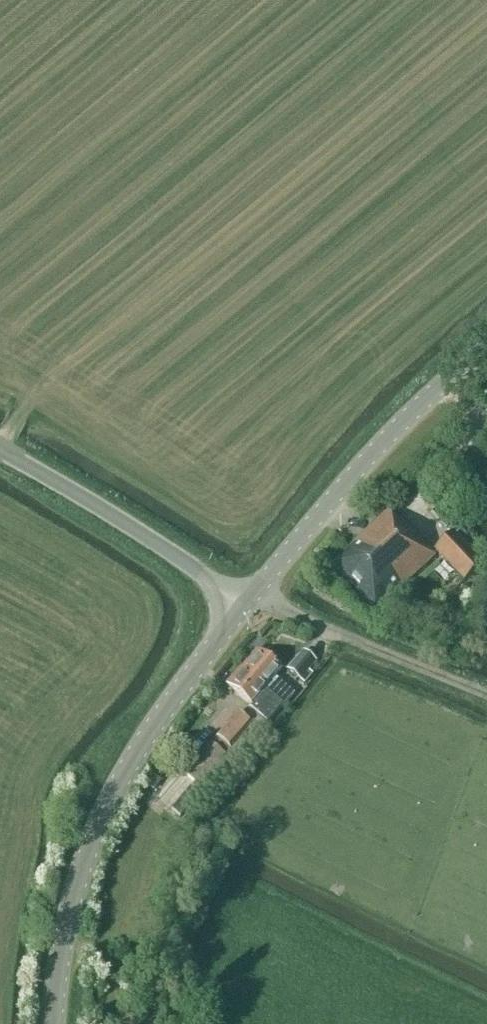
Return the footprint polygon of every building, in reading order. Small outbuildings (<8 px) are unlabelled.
[(398,587),(400,589),(435,556),(403,523),(400,525),(388,512),(353,544),(354,545),(333,565),(375,609),(398,587)] [(436,551),(464,581),(482,564),(454,534),(436,551)] [(274,678),(281,669),(258,649),(242,667),(266,689),(265,690),(282,705),(283,707),(294,695),(274,678)] [(311,675),(307,671),(315,662),(302,651),(286,669),(304,684),(311,675)] [(258,734),(267,724),(266,723),(282,705),(265,690),(266,689),(242,667),(226,685),(251,707),(242,718),(236,714),(215,738),(206,750),(184,773),(204,791),(233,758),(244,746),(239,741),(251,728),(258,734)] [(191,788),(171,811),(180,818),(199,796),(191,788)]
